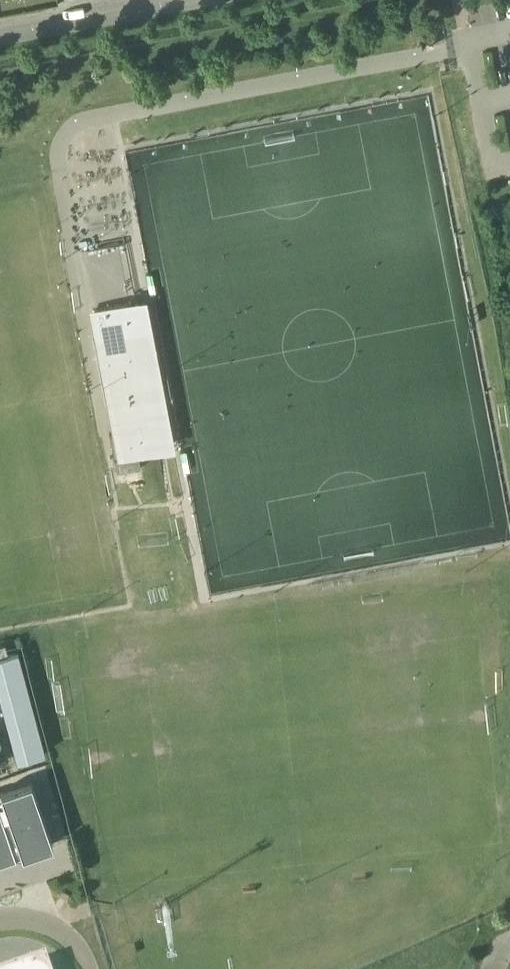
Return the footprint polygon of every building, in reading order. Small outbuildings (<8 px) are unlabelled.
[(123,456),(124,458),(138,455),(146,453),(141,424),(151,422),(134,333),(142,331),(125,244),(86,251),(96,308),(95,308),(96,309),(119,432),(110,434),(114,458),(123,456)] [(140,468),(138,455),(124,458),(123,456),(114,458),(115,459),(117,472),(123,471),(127,470),(140,468)] [(45,753),(18,651),(0,656),(0,694),(18,760),(45,753)] [(0,792),(0,863),(16,857),(53,845),(31,781),(0,792)] [(14,968),(48,968),(44,959),(14,968)]
